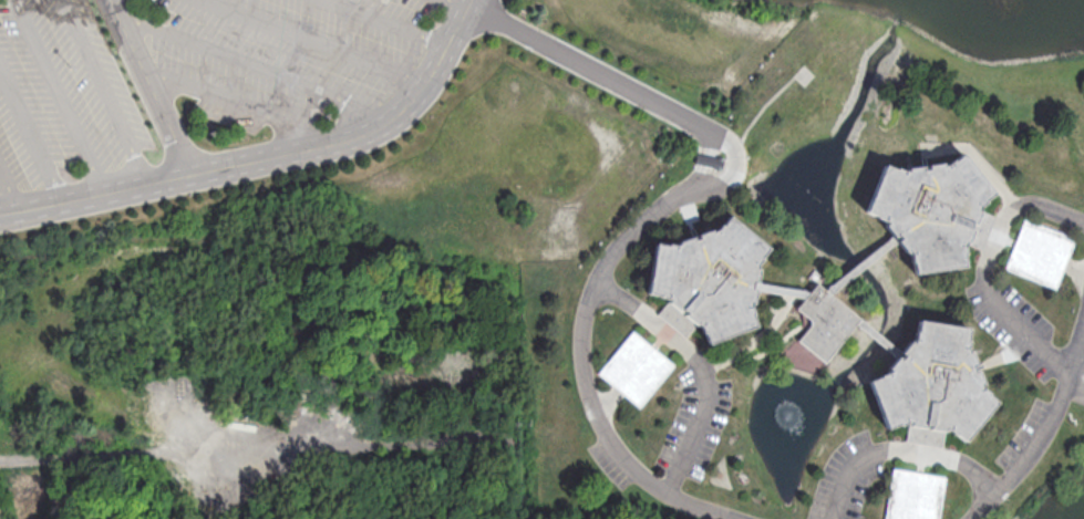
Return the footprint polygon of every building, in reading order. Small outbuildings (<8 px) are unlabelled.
[(884,164),(904,170),(947,164),(962,153),(993,190),(979,203),(977,209),(993,216),(987,232),(980,248),(964,242),(962,247),(964,264),(913,271),(909,252),(896,236),(884,220),(866,210),(884,164)] [(730,216),(767,247),(756,263),(753,284),(750,307),(754,324),(708,342),(700,325),(698,322),(685,335),(670,323),(658,313),(670,300),(667,298),(648,291),(654,243),(674,246),(717,230),(730,216)] [(1024,218),(1075,238),(1065,263),(1055,289),(1004,268),(1014,242),(1024,218)] [(817,283),(826,291),(859,319),(857,320),(823,361),(798,340),(811,325),(811,322),(809,318),(797,308),(808,293),(817,283)] [(918,320),(968,328),(966,346),(973,367),(980,387),(995,402),(964,439),(950,429),(943,428),(941,445),(922,443),(906,440),(908,423),(904,423),(886,427),(868,381),(886,372),(900,355),(916,339),(918,320)] [(632,330),(652,346),(673,364),(638,407),(616,390),(597,373),(632,330)] [(809,378),(823,363),(794,337),(780,352),(809,378)] [(944,476),(937,518),(884,518),(892,467),(918,471),(944,476)]
